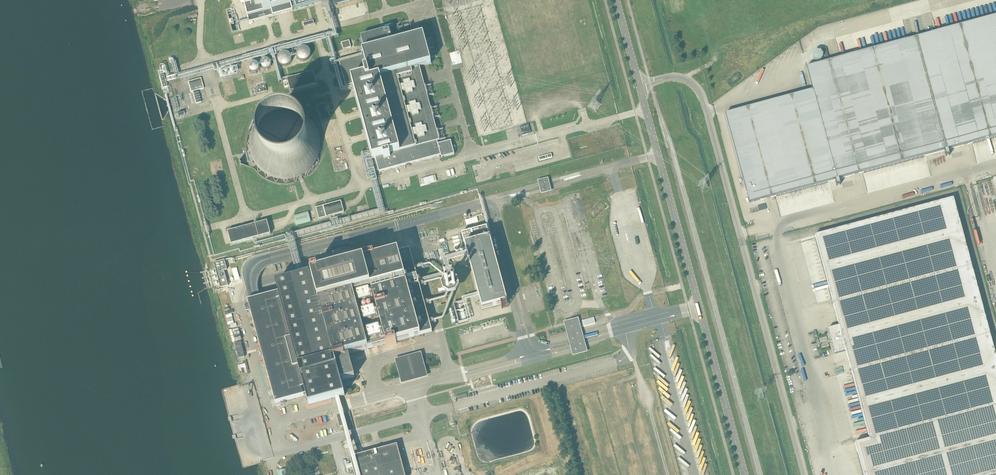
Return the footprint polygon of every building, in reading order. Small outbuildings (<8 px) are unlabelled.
[(255,2),(245,4),(249,22),(293,10),(290,0),(254,0),(255,2)] [(725,114),(746,192),(747,192),(750,202),(761,199),(761,200),(835,180),(837,186),(837,185),(840,184),(840,185),(839,179),(944,151),(946,156),(946,155),(949,155),(950,155),(948,150),(995,137),(995,16),(806,67),(813,90),(725,114)] [(385,29),(385,27),(381,28),(382,31),(361,37),(365,51),(363,52),(363,54),(339,61),(346,87),(353,85),(371,152),(373,159),(377,171),(378,170),(379,172),(406,165),(406,166),(410,165),(409,164),(441,155),(438,144),(437,142),(440,141),(420,67),(431,64),(423,35),(393,43),(390,32),(392,31),(391,27),(385,29)] [(359,31),(361,37),(375,33),(373,28),(359,31)] [(343,49),(351,47),(349,40),(341,43),(343,49)] [(309,60),(312,55),(310,50),(300,44),(283,48),(277,58),(279,64),(284,67),(290,66),(293,60),(292,57),(297,55),(298,59),(303,62),(309,60)] [(453,65),(463,63),(459,51),(450,53),(453,65)] [(816,61),(818,61),(820,61),(821,59),(822,58),(823,56),(822,54),(821,52),(820,51),(818,51),(816,51),(814,52),(813,54),(813,56),(813,58),(814,60),(816,61)] [(261,64),(261,66),(262,67),(264,69),(266,69),(268,69),(270,68),(271,67),(272,65),(271,63),(271,61),(269,60),(267,59),(265,59),(263,60),(262,62),(261,64)] [(220,77),(237,72),(234,61),(217,66),(220,77)] [(259,68),(259,66),(258,64),(257,63),(255,62),(253,62),(251,63),(250,65),(249,67),(249,69),(250,71),(252,72),(254,73),(256,72),(257,72),(259,70),(259,68)] [(313,72),(287,79),(288,81),(291,91),(317,84),(313,72)] [(201,102),(198,90),(204,89),(201,78),(188,82),(191,92),(193,92),(196,104),(201,102)] [(284,107),(279,107),(274,108),(269,110),(264,113),(262,115),(260,117),(256,121),(253,125),(250,130),(248,135),(247,140),(247,146),(248,151),(249,156),(251,161),(253,166),(256,170),(258,172),(261,174),(265,178),(270,180),(273,182),(277,183),(280,183),(283,184),(286,184),(289,184),(292,183),(297,182),(300,181),(302,180),(306,178),(308,176),(311,174),(315,170),(318,166),(320,163),(321,160),(323,156),(324,151),(324,145),(324,141),(323,137),(322,133),(320,129),(318,125),(316,122),(313,118),(311,116),(308,114),(304,111),(300,110),(296,108),(292,107),(289,107),(284,107)] [(520,127),(522,136),(531,133),(529,124),(520,127)] [(438,144),(441,155),(442,158),(454,154),(451,141),(438,144)] [(447,165),(438,167),(440,177),(449,175),(447,165)] [(537,177),(541,190),(551,187),(547,174),(537,177)] [(954,198),(820,234),(815,236),(839,326),(828,329),(835,352),(845,349),(869,439),(869,440),(856,443),(864,474),(995,474),(995,356),(954,198)] [(319,219),(344,212),(341,201),(316,208),(319,219)] [(267,221),(228,232),(231,245),(271,234),(267,221)] [(492,246),(487,227),(461,234),(466,252),(477,293),(482,310),(507,303),(492,246)] [(277,284),(279,293),(254,300),(248,301),(276,404),(306,395),(309,405),(345,395),(341,381),(355,377),(349,355),(364,351),(377,347),(427,334),(432,332),(429,319),(424,301),(419,282),(418,279),(414,266),(410,249),(375,259),(374,256),(363,259),(364,262),(319,274),(318,271),(312,273),(312,274),(301,277),(277,284)] [(230,264),(226,265),(224,260),(214,262),(215,268),(214,268),(218,285),(220,285),(221,288),(228,285),(228,283),(235,281),(230,264)] [(593,268),(594,273),(613,269),(612,263),(593,268)] [(444,279),(440,285),(442,292),(448,295),(455,294),(459,287),(457,280),(450,277),(444,279)] [(575,309),(581,308),(575,287),(569,289),(575,309)] [(615,296),(607,298),(608,305),(617,303),(615,296)] [(551,306),(554,315),(560,314),(557,304),(551,306)] [(593,317),(581,320),(583,326),(594,323),(593,317)] [(576,321),(568,324),(569,329),(570,328),(571,332),(577,330),(576,327),(577,326),(576,321)] [(240,366),(242,365),(244,371),(248,369),(246,360),(239,362),(240,366)] [(296,407),(299,407),(298,402),(287,404),(288,411),(296,409),(296,407)] [(397,445),(350,458),(355,474),(405,474),(397,445)]
